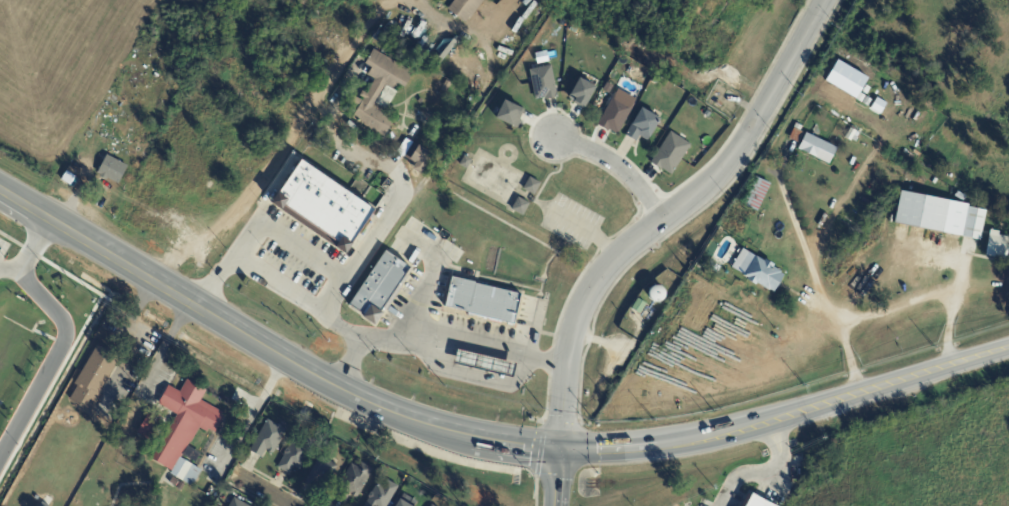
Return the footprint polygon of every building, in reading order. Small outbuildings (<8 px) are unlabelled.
[(448,10),(455,0),(486,0),(472,18),(470,17),(466,23),(448,10)] [(390,106),(388,110),(384,109),(382,112),(396,120),(385,138),(353,119),(365,99),(361,97),(364,92),(367,94),(376,80),(368,76),(373,68),(366,64),(375,50),(414,74),(406,87),(400,84),(395,91),(398,93),(390,106)] [(534,100),(556,96),(550,65),(528,69),(534,100)] [(834,65),(865,83),(859,93),(865,96),(861,103),(825,82),(834,65)] [(594,86),(577,78),(567,97),(584,106),(594,86)] [(445,92),(442,91),(447,81),(452,84),(447,94),(445,92)] [(867,86),(872,88),(868,95),(864,92),(867,86)] [(625,103),(634,108),(619,135),(611,131),(610,132),(599,125),(614,97),(625,103)] [(494,118),(515,127),(523,109),(502,100),(494,118)] [(652,113),(662,120),(661,122),(662,123),(650,142),(641,136),(637,142),(627,135),(644,108),(652,113)] [(798,143),(790,139),(797,124),(804,127),(801,132),(805,133),(801,144),(798,143)] [(690,144),(669,131),(649,162),(670,175),(690,144)] [(812,136),(838,148),(831,164),(800,150),(807,133),(812,136)] [(99,142),(102,137),(110,141),(107,146),(99,142)] [(434,155),(423,175),(414,170),(417,165),(405,158),(414,143),(434,155)] [(110,157),(128,167),(118,185),(108,179),(107,181),(101,178),(102,176),(98,174),(107,156),(110,157)] [(472,160),(467,169),(461,166),(466,157),(472,160)] [(374,208),(298,160),(271,204),(282,211),(283,209),(337,243),(334,247),(344,254),(374,208)] [(955,186),(965,169),(972,173),(962,190),(955,186)] [(761,179),(772,185),(759,212),(744,204),(757,177),(761,179)] [(529,193),(524,190),(531,178),(542,184),(535,196),(529,193)] [(942,232),(948,200),(899,191),(893,223),(942,232)] [(515,211),(512,210),(519,198),(530,204),(524,216),(515,211)] [(989,211),(982,241),(965,237),(971,208),(989,211)] [(999,236),(1008,238),(1008,248),(1007,259),(996,257),(986,255),(991,231),(1000,233),(999,236)] [(782,283),(776,293),(758,283),(757,285),(748,280),(749,278),(738,272),(750,252),(766,262),(767,260),(777,266),(775,268),(783,273),(782,274),(786,276),(782,283)] [(385,253),(410,270),(398,288),(400,289),(385,312),(383,310),(380,314),(382,316),(374,328),(362,320),(363,318),(348,308),(385,253)] [(523,295),(516,327),(470,316),(471,313),(447,308),(454,278),(476,283),(476,284),(523,295)] [(647,305),(641,315),(633,309),(639,299),(647,305)] [(106,352),(120,360),(99,395),(101,396),(91,414),(70,401),(78,387),(75,385),(98,347),(106,352)] [(459,351),(517,365),(514,379),(456,365),(459,351)] [(225,419),(216,434),(210,430),(208,433),(200,429),(192,444),(191,443),(181,459),(202,471),(192,488),(171,475),(173,473),(152,461),(178,416),(159,405),(169,387),(180,393),(188,380),(207,392),(201,401),(223,414),(222,416),(225,418),(225,419)] [(278,426),(286,431),(277,449),(270,445),(262,459),(250,452),(268,420),(278,426)] [(302,439),(315,447),(300,471),(294,467),(289,475),(278,468),(286,455),(285,454),(287,450),(289,449),(297,436),(302,439)] [(315,488),(306,483),(320,458),(339,468),(335,476),(326,471),(315,489),(315,488)] [(344,501),(334,496),(352,465),(358,469),(361,463),(373,470),(370,475),(371,476),(357,500),(352,497),(353,495),(351,494),(346,503),(344,501)] [(399,488),(389,505),(366,505),(370,500),(369,498),(371,494),(373,494),(378,486),(383,489),(387,480),(399,488)] [(749,493),(742,505),(775,505),(749,493)] [(54,501),(51,505),(41,505),(47,496),(54,501)] [(229,496),(247,505),(230,505),(231,505),(226,502),(229,496)] [(421,502),(418,505),(398,505),(401,501),(408,505),(413,497),(421,502)]
